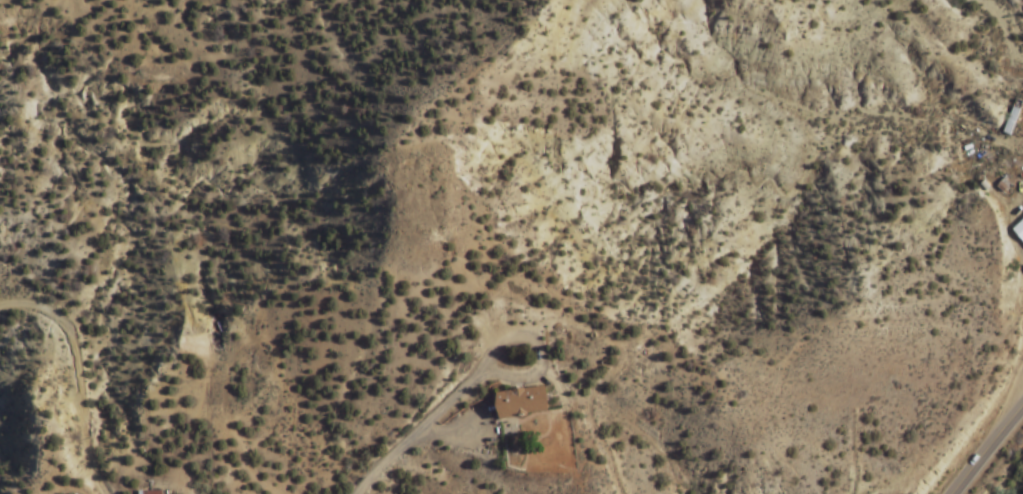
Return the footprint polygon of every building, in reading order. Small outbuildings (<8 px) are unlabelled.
[(1011,107),(1019,110),(1008,136),(1001,133),(1011,107)] [(1010,229),(1022,218),(1022,243),(1010,229)] [(1013,239),(1022,254),(1022,256),(1020,258),(1009,242),(1013,239)] [(494,393),(544,387),(547,409),(497,416),(494,393)]
